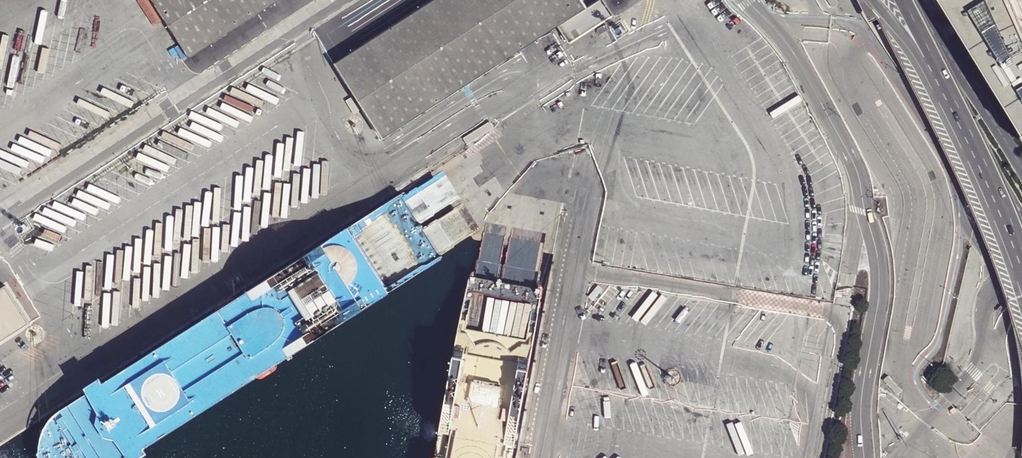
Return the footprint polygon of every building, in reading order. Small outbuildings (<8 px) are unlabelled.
[(190,57),(279,0),(153,0),(190,57)] [(336,67),(370,116),(384,137),(391,133),(527,45),(552,29),(533,0),(441,0),(336,67)] [(552,29),(557,26),(587,7),(583,0),(533,0),(552,29)] [(557,26),(568,43),(613,14),(615,17),(640,1),(639,0),(598,0),(587,7),(557,26)] [(1021,120),(1021,29),(1011,0),(949,0),(994,75),(1021,120)] [(6,284),(0,288),(0,341),(30,322),(6,284)]
